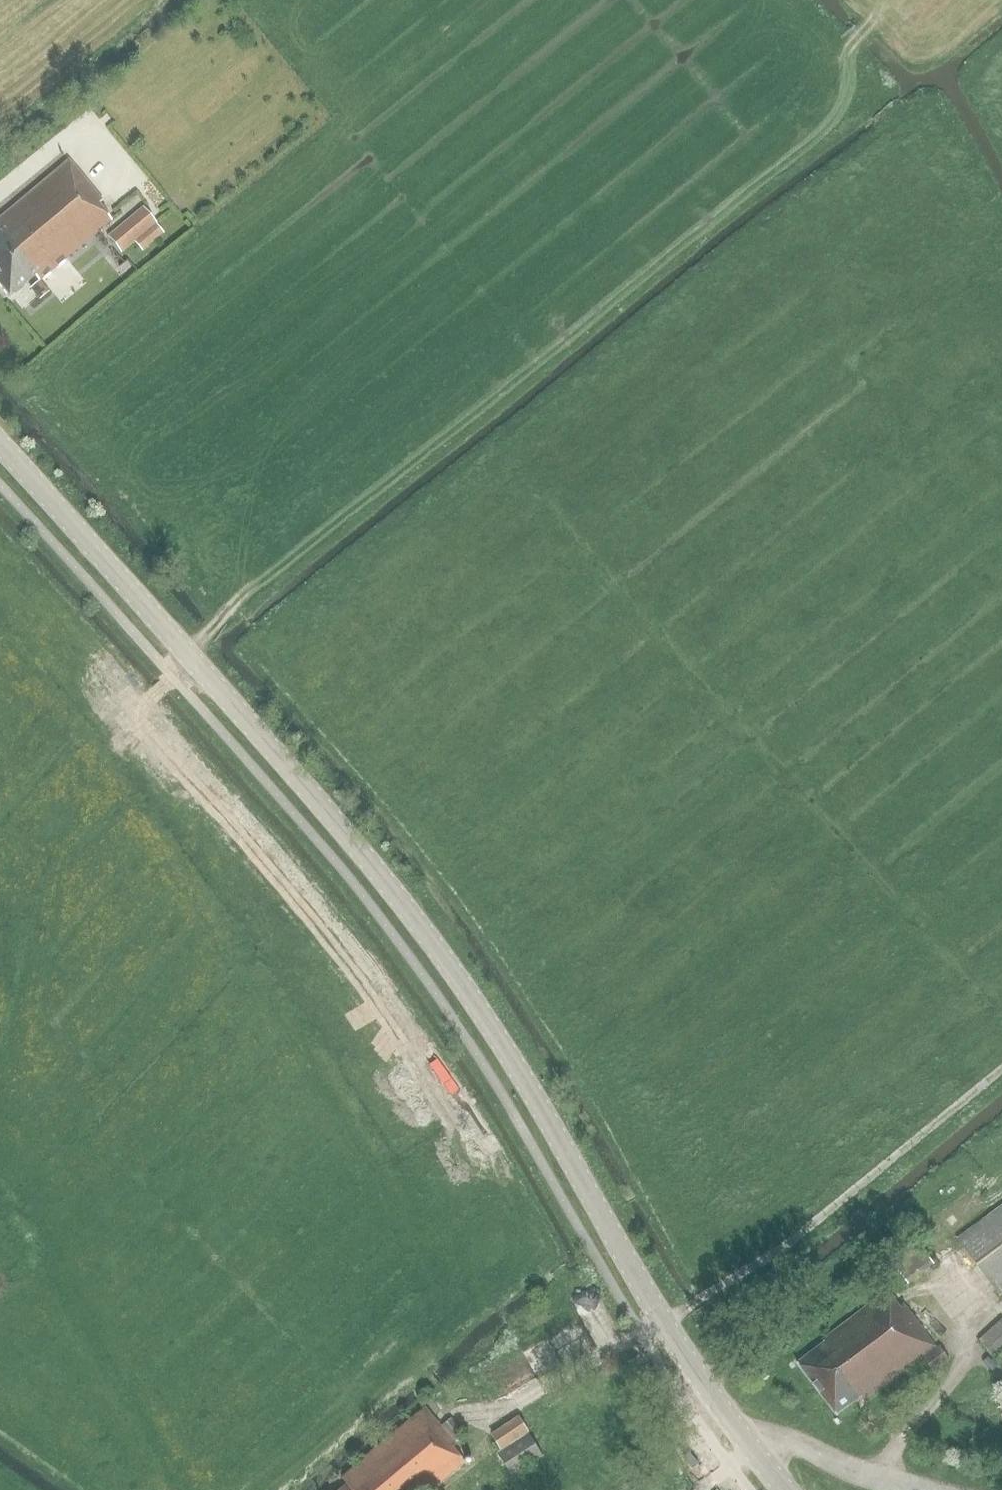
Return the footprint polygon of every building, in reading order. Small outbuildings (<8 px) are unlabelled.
[(111,220),(98,204),(102,200),(68,159),(0,216),(0,286),(8,296),(34,275),(38,280),(111,220)] [(121,252),(156,223),(143,207),(107,236),(121,252)] [(47,291),(39,281),(30,287),(39,297),(47,291)] [(957,1239),(999,1295),(1001,1293),(1001,1206),(957,1239)] [(921,1247),(896,1265),(910,1285),(936,1267),(921,1247)] [(863,1402),(922,1356),(935,1347),(903,1305),(899,1308),(886,1290),(822,1340),(824,1343),(797,1363),(837,1415),(860,1398),(863,1402)] [(1001,1354),(1001,1319),(1001,1318),(979,1340),(996,1360),(1001,1354)] [(938,1345),(935,1347),(922,1356),(934,1372),(950,1360),(938,1345)] [(453,1441),(426,1408),(343,1477),(348,1484),(341,1489),(432,1489),(466,1462),(464,1459),(453,1448),(456,1445),(453,1441)] [(501,1450),(528,1433),(529,1432),(519,1416),(491,1435),(501,1450)] [(451,1418),(441,1426),(454,1441),(463,1433),(451,1418)] [(497,1453),(513,1476),(544,1456),(528,1433),(501,1450),(497,1453)]
